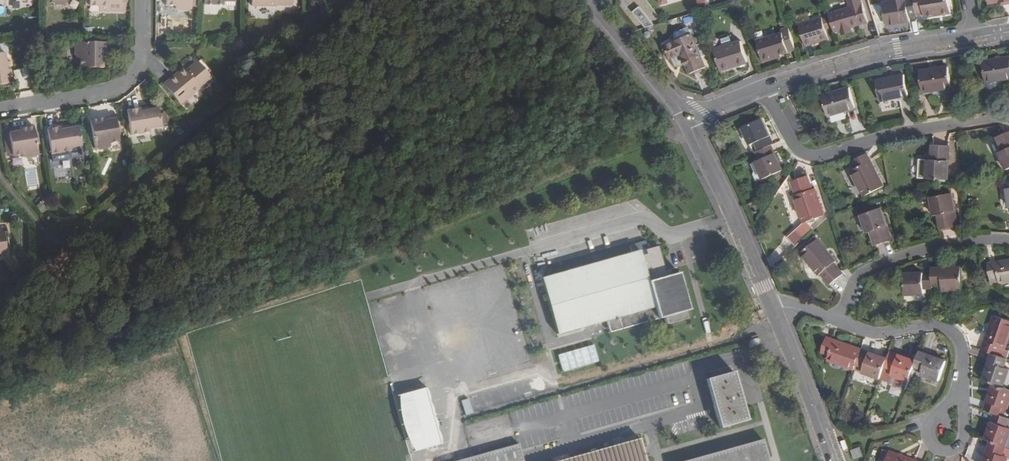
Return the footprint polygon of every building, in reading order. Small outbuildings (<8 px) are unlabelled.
[(53,6),(55,6),(57,8),(66,8),(67,6),(69,6),(69,5),(78,4),(78,0),(53,0),(53,6)] [(99,9),(108,9),(108,6),(126,6),(126,0),(87,0),(87,1),(90,1),(90,9),(99,9)] [(197,5),(197,0),(166,0),(166,8),(174,8),(174,10),(178,10),(178,13),(180,13),(186,13),(189,10),(192,10),(192,8),(192,5),(197,5)] [(199,2),(204,2),(204,7),(223,8),(224,4),(234,4),(234,0),(199,0),(199,2)] [(252,9),(278,9),(278,7),(292,7),(292,4),(292,0),(252,0),(252,9)] [(835,12),(841,31),(851,27),(869,22),(861,0),(847,0),(850,8),(835,12)] [(910,17),(917,16),(917,15),(915,0),(900,0),(883,3),(887,25),(910,22),(910,17)] [(917,15),(923,14),(924,18),(951,14),(949,0),(915,0),(917,15)] [(108,9),(99,9),(99,15),(126,15),(126,6),(108,6),(108,9)] [(633,11),(647,29),(654,24),(641,6),(633,11)] [(174,8),(166,8),(164,8),(164,17),(177,17),(180,14),(180,13),(178,13),(178,10),(174,10),(174,8)] [(806,46),(829,39),(826,30),(823,20),(822,18),(799,25),(806,46)] [(677,42),(693,36),(689,26),(671,33),(675,42),(676,41),(677,42)] [(779,57),(779,55),(795,50),(788,27),(781,29),(782,33),(757,41),(764,62),(779,57)] [(851,27),(841,31),(843,36),(853,33),(851,27)] [(675,42),(668,45),(673,59),(682,55),(686,65),(690,75),(707,67),(693,36),(677,42),(676,41),(675,42)] [(741,41),(714,50),(721,71),(748,63),(741,41)] [(103,57),(107,57),(108,44),(79,44),(79,46),(77,48),(76,56),(79,58),(79,60),(81,60),(80,70),(103,70),(103,64),(103,57)] [(682,55),(673,59),(676,66),(686,65),(682,55)] [(4,64),(3,56),(0,57),(0,88),(12,86),(9,71),(5,72),(4,64)] [(983,61),(986,82),(1008,79),(1008,57),(983,61)] [(202,69),(205,67),(198,58),(193,62),(196,66),(187,74),(184,70),(178,76),(179,78),(176,80),(175,78),(165,86),(181,106),(200,91),(199,90),(211,80),(208,77),(202,69)] [(951,88),(948,66),(919,71),(923,92),(951,88)] [(202,69),(208,77),(211,75),(205,67),(202,69)] [(30,71),(15,71),(15,82),(29,82),(30,71)] [(908,96),(904,74),(876,79),(880,101),(908,96)] [(199,90),(200,91),(212,82),(211,80),(199,90)] [(855,109),(849,87),(822,95),(828,116),(855,109)] [(160,112),(152,114),(143,116),(142,113),(130,114),(134,140),(153,137),(153,133),(164,130),(160,112)] [(115,116),(109,117),(102,118),(102,113),(89,116),(94,143),(96,143),(98,145),(106,144),(108,141),(110,141),(110,139),(119,137),(115,116)] [(763,179),(782,170),(772,146),(771,144),(773,144),(762,119),(743,128),(750,145),(756,143),(759,150),(757,151),(758,152),(761,159),(755,162),(763,179)] [(22,134),(15,135),(9,136),(13,158),(22,157),(23,159),(25,158),(27,160),(34,159),(36,157),(39,156),(35,127),(21,130),(22,134)] [(79,130),(70,131),(61,133),(60,129),(48,131),(52,157),(70,154),(70,150),(81,148),(79,130)] [(997,137),(1003,151),(999,152),(1007,170),(1008,169),(1008,131),(997,137)] [(947,179),(950,146),(933,145),(931,159),(927,159),(926,178),(947,179)] [(884,186),(867,153),(853,160),(857,168),(851,170),(864,195),(884,186)] [(813,189),(809,178),(792,183),(796,195),(795,195),(805,222),(825,216),(815,188),(813,189)] [(958,225),(952,193),(931,197),(934,215),(939,214),(941,229),(958,225)] [(868,232),(871,231),(876,245),(892,240),(888,227),(887,227),(881,208),(861,215),(868,232)] [(945,237),(958,236),(958,228),(944,230),(945,237)] [(818,239),(801,253),(808,261),(817,273),(819,275),(821,273),(830,284),(843,273),(834,262),(836,261),(818,239)] [(639,250),(541,278),(557,334),(606,321),(610,332),(664,317),(666,324),(686,319),(684,311),(689,310),(679,273),(666,276),(658,246),(645,250),(646,254),(641,256),(639,250)] [(988,263),(990,279),(999,278),(1000,283),(1008,282),(1008,260),(988,263)] [(808,261),(803,265),(812,276),(817,273),(808,261)] [(925,294),(924,288),(933,288),(933,285),(943,285),(943,290),(963,290),(962,267),(932,268),(932,272),(905,273),(906,295),(925,294)] [(993,384),(985,409),(995,413),(986,439),(991,441),(984,460),(1007,460),(1008,457),(1003,455),(1006,447),(1008,438),(1008,427),(1007,426),(1008,421),(1008,418),(999,415),(1002,407),(1007,409),(1008,403),(1008,389),(1003,387),(1008,370),(1008,369),(1004,367),(1007,359),(1003,357),(1008,338),(1008,321),(994,315),(981,349),(992,353),(983,380),(993,384)] [(827,360),(854,369),(881,379),(889,382),(906,389),(914,366),(923,369),(921,375),(939,381),(946,360),(920,351),(916,361),(891,352),(890,352),(888,358),(861,349),(826,337),(821,352),(829,355),(827,360)] [(563,372),(599,362),(594,345),(558,355),(563,372)] [(747,420),(733,372),(707,379),(720,428),(747,420)] [(414,452),(430,447),(442,444),(426,388),(415,392),(398,396),(414,452)] [(462,401),(465,416),(473,414),(470,399),(462,401)] [(639,438),(556,460),(646,460),(639,438)] [(762,440),(687,460),(768,460),(767,456),(762,440)] [(518,444),(474,456),(456,460),(523,460),(520,450),(518,444)] [(851,450),(854,459),(863,456),(860,447),(851,450)] [(916,460),(889,451),(886,460),(919,460),(916,460)]
